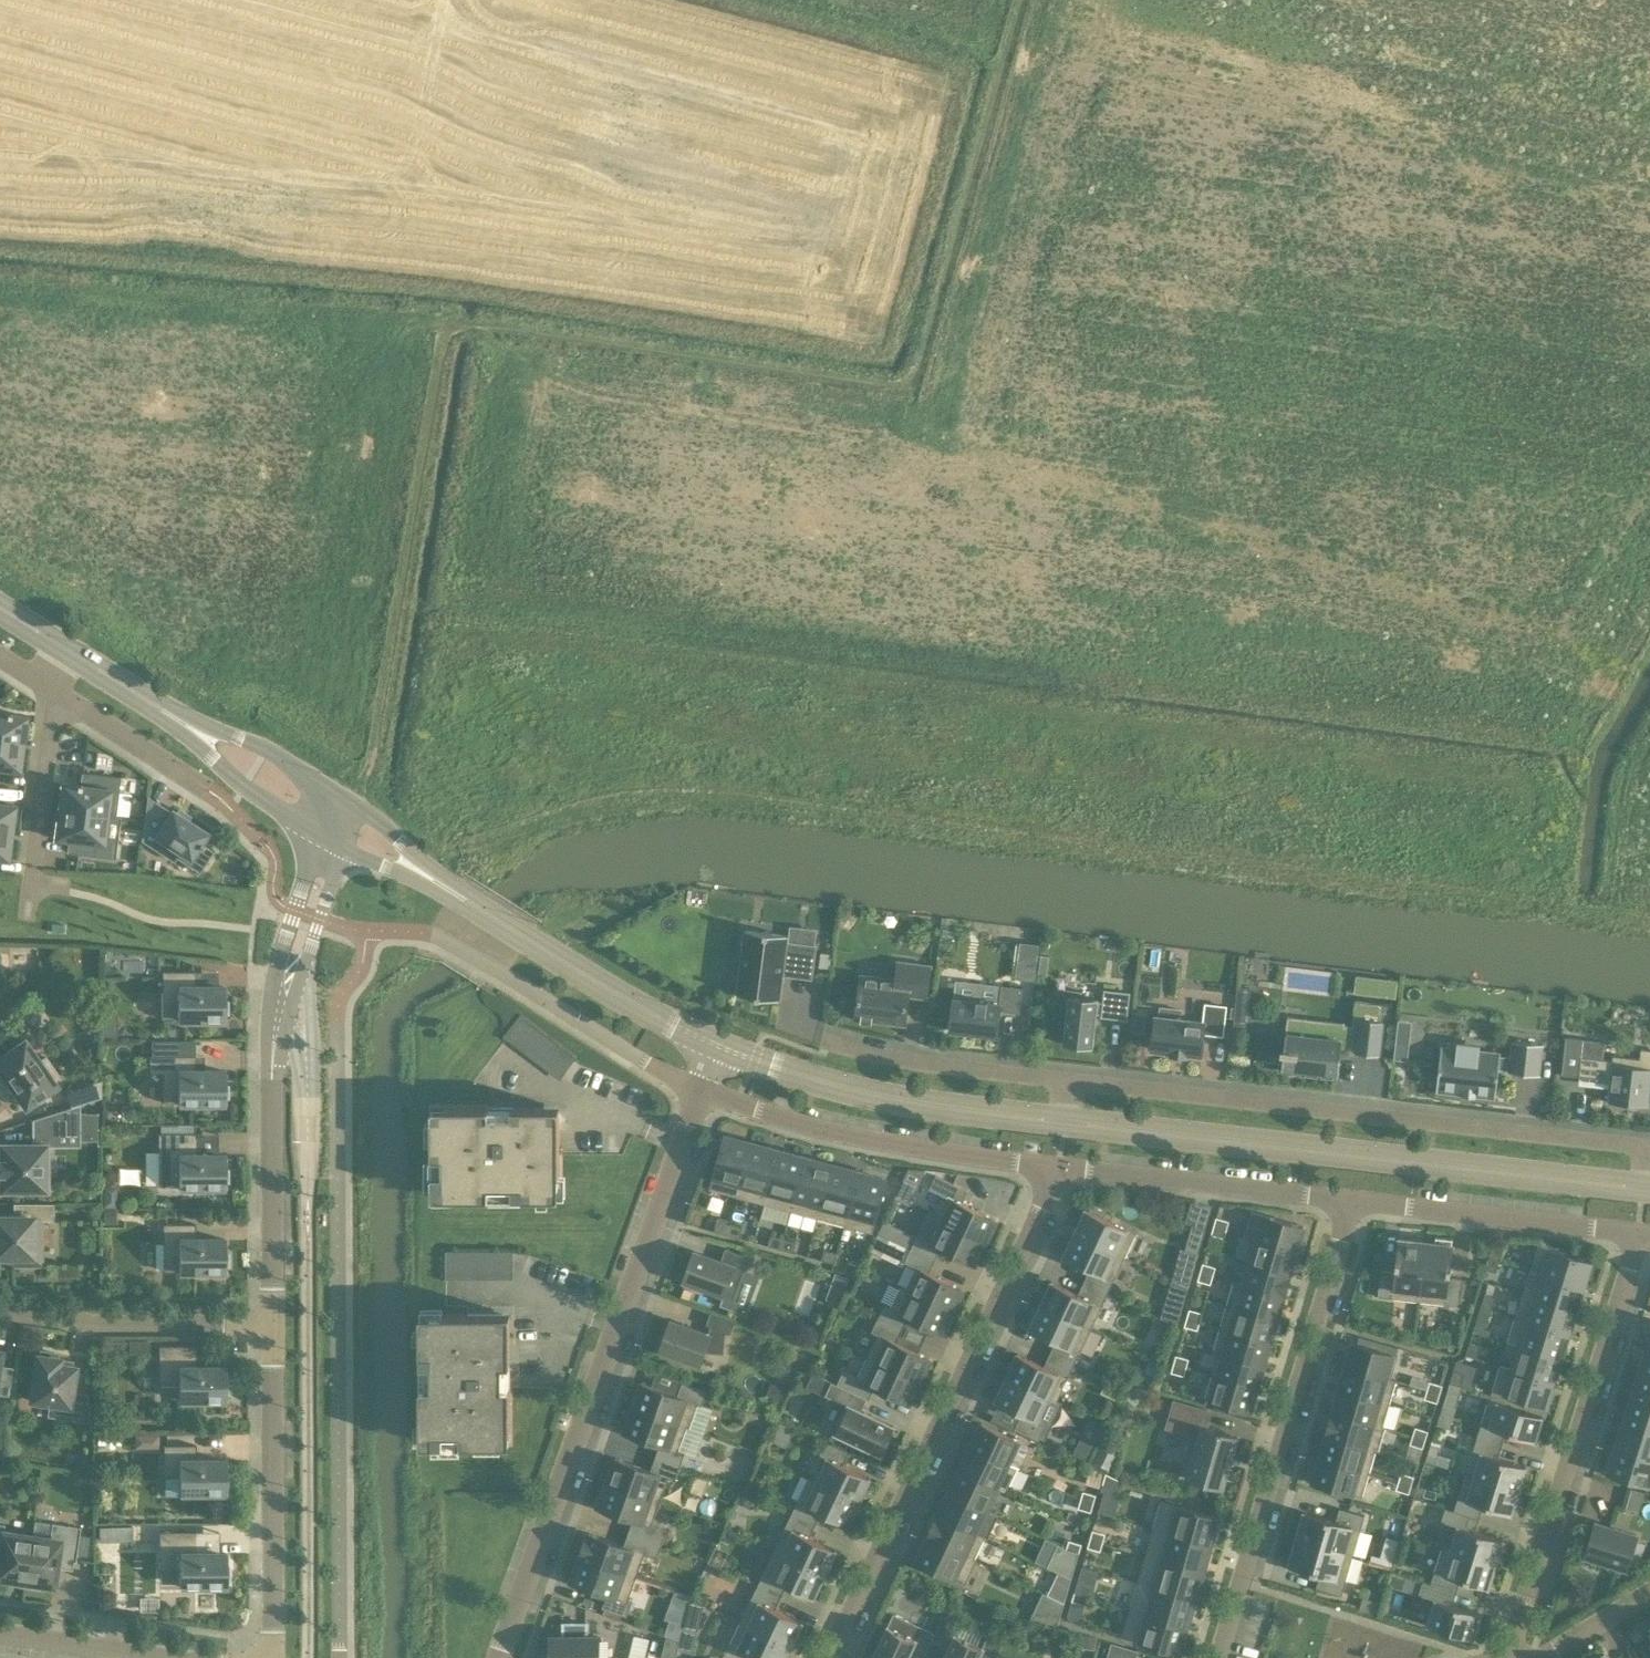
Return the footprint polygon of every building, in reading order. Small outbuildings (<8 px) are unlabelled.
[(25,716),(9,713),(10,712),(6,711),(6,713),(0,712),(0,737),(22,740),(25,716)] [(18,770),(22,740),(0,737),(0,767),(18,770)] [(106,814),(110,790),(118,791),(120,777),(94,774),(92,787),(81,785),(81,784),(77,783),(77,785),(61,783),(58,808),(106,814)] [(147,797),(141,843),(142,843),(143,841),(149,845),(173,861),(175,857),(199,872),(211,852),(202,846),(203,844),(200,842),(206,833),(196,827),(197,826),(185,818),(185,819),(171,811),(168,816),(147,802),(148,798),(147,797)] [(14,805),(0,803),(0,828),(11,830),(14,805)] [(106,814),(58,808),(54,837),(85,841),(83,854),(110,857),(111,844),(103,843),(106,814)] [(7,859),(11,830),(0,828),(0,858),(7,859)] [(745,929),(737,995),(779,1000),(782,974),(811,978),(815,945),(786,942),(787,935),(745,929)] [(821,952),(819,966),(830,967),(832,953),(821,952)] [(1040,954),(1038,971),(1047,972),(1049,955),(1040,954)] [(895,979),(860,974),(855,1017),(861,1018),(861,1021),(872,1022),(872,1020),(906,1024),(909,995),(927,997),(931,965),(898,960),(895,979)] [(1018,964),(1016,977),(1034,980),(1036,966),(1018,964)] [(215,1018),(225,1017),(225,1013),(227,1013),(227,1000),(224,1000),(224,986),(194,986),(194,971),(162,971),(162,1018),(192,1018),(192,1023),(215,1023),(215,1018)] [(954,997),(950,1030),(997,1035),(1000,1010),(1019,1012),(1023,988),(1001,985),(999,1002),(954,997)] [(1082,993),(1065,991),(1063,1011),(1066,1011),(1062,1043),(1093,1046),(1097,1013),(1101,1014),(1100,1016),(1127,1020),(1130,992),(1104,988),(1102,1001),(1098,1001),(1099,998),(1081,996),(1082,993)] [(1380,1020),(1382,1003),(1355,1000),(1352,1025),(1304,1019),(1302,1035),(1285,1033),(1281,1068),(1338,1075),(1341,1047),(1355,1049),(1355,1052),(1379,1055),(1383,1021),(1380,1020)] [(1222,1034),(1226,1006),(1205,1003),(1204,1021),(1180,1018),(1181,1009),(1160,1007),(1159,1015),(1155,1015),(1151,1048),(1171,1051),(1170,1053),(1187,1055),(1187,1053),(1201,1054),(1204,1032),(1222,1034)] [(1247,1011),(1235,1010),(1233,1026),(1245,1027),(1247,1011)] [(1135,1017),(1133,1030),(1144,1032),(1146,1019),(1135,1017)] [(1398,1019),(1393,1059),(1407,1060),(1412,1021),(1398,1019)] [(51,1078),(57,1073),(45,1056),(39,1061),(24,1039),(0,1055),(0,1072),(24,1106),(56,1085),(51,1078)] [(151,1040),(151,1055),(194,1055),(194,1040),(151,1040)] [(1495,1097),(1498,1068),(1509,1070),(1509,1072),(1538,1075),(1542,1044),(1512,1040),(1511,1056),(1500,1055),(1500,1053),(1441,1046),(1436,1090),(1462,1093),(1462,1095),(1475,1097),(1475,1095),(1495,1097)] [(1649,1096),(1649,1051),(1644,1050),(1645,1049),(1640,1048),(1639,1058),(1612,1055),(1612,1060),(1581,1056),(1578,1080),(1609,1083),(1607,1101),(1649,1106),(1649,1096)] [(225,1097),(228,1097),(228,1084),(225,1084),(225,1070),(195,1071),(194,1055),(149,1055),(149,1073),(162,1073),(162,1102),(193,1102),(193,1107),(215,1107),(215,1102),(225,1102),(225,1097)] [(71,1106),(101,1097),(101,1081),(66,1091),(71,1106)] [(46,1190),(46,1143),(56,1134),(78,1134),(78,1104),(47,1114),(47,1133),(33,1133),(33,1143),(0,1144),(0,1190),(46,1190)] [(559,1106),(489,1107),(443,1107),(444,1131),(433,1131),(433,1142),(432,1142),(432,1197),(489,1197),(489,1185),(513,1185),(513,1197),(538,1197),(538,1185),(559,1185),(559,1174),(559,1153),(559,1106)] [(193,1186),(193,1191),(215,1191),(215,1186),(225,1186),(225,1182),(228,1182),(228,1169),(225,1169),(225,1155),(217,1155),(217,1132),(158,1132),(158,1186),(193,1186)] [(709,1188),(737,1195),(751,1142),(724,1135),(709,1188)] [(778,1149),(751,1142),(737,1195),(764,1202),(778,1149)] [(805,1157),(778,1149),(764,1202),(791,1210),(805,1157)] [(832,1164),(805,1157),(791,1210),(818,1217),(832,1164)] [(859,1171),(832,1164),(818,1217),(845,1224),(859,1171)] [(908,1168),(904,1177),(919,1184),(926,1169),(908,1168)] [(859,1171),(845,1224),(870,1231),(873,1219),(876,1219),(879,1209),(886,1183),(887,1179),(859,1171)] [(938,1218),(985,1241),(996,1218),(962,1202),(968,1190),(936,1174),(929,1188),(948,1197),(938,1218)] [(899,1187),(886,1183),(879,1209),(888,1211),(899,1187)] [(52,1203),(13,1203),(13,1217),(0,1217),(0,1256),(13,1255),(13,1262),(39,1262),(39,1251),(34,1245),(32,1245),(32,1233),(34,1233),(39,1228),(39,1219),(52,1219),(52,1203)] [(1074,1232),(1125,1256),(1136,1233),(1102,1216),(1104,1211),(1091,1205),(1089,1210),(1085,1209),(1074,1232)] [(114,1208),(103,1209),(104,1224),(114,1223),(114,1208)] [(1244,1234),(1296,1249),(1303,1225),(1251,1210),(1244,1234)] [(1213,1225),(1226,1229),(1229,1220),(1216,1217),(1213,1225)] [(917,1234),(911,1248),(935,1259),(940,1247),(974,1263),(985,1241),(938,1218),(928,1240),(917,1234)] [(714,1230),(727,1234),(730,1223),(717,1219),(714,1230)] [(878,1232),(890,1238),(896,1226),(884,1220),(878,1232)] [(162,1223),(162,1270),(193,1270),(193,1275),(216,1275),(216,1270),(225,1270),(225,1266),(228,1266),(228,1253),(225,1253),(225,1239),(195,1239),(195,1223),(162,1223)] [(742,1226),(730,1223),(727,1234),(739,1237),(742,1226)] [(1185,1249),(1198,1253),(1201,1243),(1205,1227),(1192,1224),(1185,1249)] [(1224,1238),(1226,1229),(1213,1225),(1211,1234),(1224,1238)] [(1084,1281),(1108,1292),(1125,1256),(1074,1232),(1063,1256),(1089,1268),(1084,1281)] [(768,1245),(781,1248),(783,1238),(770,1234),(768,1245)] [(1252,1237),(1245,1259),(1289,1272),(1296,1249),(1244,1234),(1244,1235),(1252,1237)] [(1435,1242),(1425,1241),(1419,1300),(1460,1305),(1463,1279),(1449,1277),(1453,1244),(1452,1244),(1452,1238),(1435,1236),(1435,1242)] [(796,1241),(783,1238),(781,1248),(793,1252),(796,1241)] [(1378,1296),(1419,1300),(1425,1241),(1398,1238),(1394,1271),(1381,1269),(1378,1296)] [(1530,1268),(1582,1285),(1590,1260),(1537,1243),(1530,1268)] [(1488,1257),(1499,1261),(1503,1250),(1492,1246),(1488,1257)] [(733,1297),(743,1270),(745,1271),(750,1257),(725,1248),(721,1260),(694,1250),(683,1280),(725,1295),(725,1294),(733,1297)] [(901,1285),(901,1286),(952,1310),(963,1287),(929,1271),(935,1259),(911,1248),(904,1261),(913,1266),(904,1286),(901,1285)] [(834,1263),(837,1252),(824,1249),(821,1259),(834,1263)] [(1496,1272),(1499,1261),(1488,1257),(1485,1269),(1496,1272)] [(1233,1280),(1233,1281),(1283,1295),(1289,1272),(1245,1259),(1245,1260),(1250,1262),(1244,1283),(1233,1280)] [(857,1276),(860,1265),(847,1262),(844,1273),(857,1276)] [(1200,1271),(1213,1275),(1215,1266),(1202,1262),(1200,1271)] [(1530,1268),(1522,1293),(1575,1309),(1582,1285),(1530,1268)] [(1210,1283),(1213,1275),(1200,1271),(1197,1280),(1210,1283)] [(849,1277),(835,1272),(833,1279),(847,1284),(849,1277)] [(1040,1304),(1091,1328),(1108,1292),(1084,1281),(1078,1293),(1051,1281),(1040,1304)] [(1233,1281),(1226,1304),(1276,1318),(1283,1295),(1233,1281)] [(878,1317),(902,1329),(907,1316),(941,1333),(942,1331),(946,1333),(951,1322),(947,1320),(952,1310),(901,1286),(891,1307),(884,1304),(878,1317)] [(1480,1306),(1491,1309),(1495,1297),(1484,1293),(1480,1306)] [(1522,1293),(1515,1317),(1567,1333),(1575,1309),(1522,1293)] [(1074,1364),(1091,1328),(1040,1304),(1029,1328),(1055,1340),(1049,1353),(1074,1364)] [(1165,1304),(1161,1317),(1177,1324),(1181,1311),(1165,1304)] [(1226,1304),(1220,1327),(1269,1341),(1276,1318),(1226,1304)] [(1487,1322),(1491,1309),(1480,1306),(1477,1319),(1487,1322)] [(1187,1317),(1199,1321),(1202,1312),(1189,1308),(1187,1317)] [(432,1337),(420,1337),(420,1443),(475,1443),(486,1443),(486,1432),(510,1432),(510,1388),(510,1313),(467,1313),(443,1313),(443,1314),(432,1314),(432,1337)] [(878,1334),(868,1355),(919,1379),(930,1357),(896,1341),(902,1329),(878,1317),(871,1331),(878,1334)] [(1197,1329),(1199,1321),(1187,1317),(1184,1325),(1197,1329)] [(1515,1317),(1507,1341),(1560,1357),(1567,1333),(1515,1317)] [(724,1353),(726,1331),(710,1325),(708,1332),(669,1319),(659,1349),(701,1364),(706,1351),(724,1353)] [(1220,1327),(1213,1349),(1263,1364),(1269,1341),(1220,1327)] [(1500,1364),(1499,1365),(1552,1381),(1560,1357),(1507,1341),(1519,1345),(1512,1368),(1500,1364)] [(127,1355),(147,1355),(147,1342),(110,1342),(110,1350),(127,1350),(127,1355)] [(1346,1366),(1395,1380),(1395,1379),(1391,1378),(1397,1355),(1353,1342),(1346,1366)] [(1465,1354),(1476,1358),(1480,1345),(1470,1342),(1465,1354)] [(226,1398),(226,1394),(229,1394),(228,1381),(226,1381),(226,1367),(195,1367),(195,1345),(158,1345),(159,1384),(178,1384),(178,1398),(194,1398),(194,1403),(216,1403),(216,1398),(226,1398)] [(1640,1371),(1649,1374),(1649,1346),(1647,1345),(1640,1371)] [(1218,1352),(1212,1374),(1256,1387),(1263,1364),(1213,1349),(1213,1350),(1218,1352)] [(87,1421),(86,1394),(71,1391),(75,1366),(59,1364),(60,1358),(57,1357),(57,1353),(40,1350),(39,1355),(36,1354),(30,1400),(51,1403),(49,1414),(65,1417),(65,1418),(87,1421)] [(1049,1396),(1057,1400),(1074,1364),(1049,1353),(1043,1365),(1017,1353),(1006,1376),(1048,1396),(1049,1396)] [(1173,1363),(1186,1367),(1189,1358),(1176,1354),(1173,1363)] [(843,1369),(837,1383),(866,1397),(869,1398),(875,1386),(909,1402),(919,1379),(868,1355),(858,1376),(843,1369)] [(1184,1375),(1186,1367),(1173,1363),(1171,1371),(1184,1375)] [(1544,1406),(1552,1381),(1499,1365),(1492,1390),(1544,1406)] [(11,1368),(0,1366),(0,1393),(7,1394),(11,1368)] [(1346,1366),(1339,1388),(1389,1403),(1395,1380),(1346,1366)] [(1453,1369),(1449,1382),(1460,1385),(1464,1372),(1453,1369)] [(1632,1396),(1649,1402),(1649,1374),(1640,1371),(1632,1396)] [(1249,1411),(1256,1387),(1212,1374),(1205,1398),(1249,1411)] [(1038,1419),(1048,1396),(1006,1376),(995,1400),(1021,1412),(1015,1425),(1039,1436),(1046,1422),(1038,1419)] [(1412,1376),(1410,1383),(1427,1389),(1429,1381),(1412,1376)] [(633,1406),(690,1427),(698,1403),(702,1405),(707,1390),(682,1381),(677,1394),(642,1382),(633,1406)] [(772,1381),(764,1398),(779,1404),(786,1387),(772,1381)] [(866,1397),(837,1383),(832,1381),(826,1394),(848,1404),(835,1431),(881,1454),(894,1426),(860,1409),(866,1397)] [(1427,1389),(1439,1393),(1442,1385),(1429,1381),(1427,1389)] [(1436,1424),(1449,1428),(1462,1386),(1449,1382),(1436,1424)] [(1339,1388),(1332,1411),(1384,1427),(1385,1426),(1382,1425),(1389,1403),(1339,1388)] [(1427,1389),(1424,1397),(1437,1401),(1439,1393),(1427,1389)] [(1624,1421),(1649,1430),(1649,1402),(1632,1396),(1624,1421)] [(1228,1470),(1229,1470),(1234,1454),(1232,1454),(1237,1436),(1202,1426),(1207,1409),(1174,1399),(1166,1427),(1192,1434),(1187,1453),(1192,1454),(1186,1476),(1223,1486),(1228,1470)] [(1488,1399),(1477,1436),(1502,1444),(1506,1431),(1534,1440),(1541,1416),(1488,1399)] [(660,1444),(655,1456),(680,1465),(685,1451),(679,1449),(687,1426),(689,1427),(690,1427),(633,1406),(624,1431),(660,1444)] [(1332,1411),(1326,1434),(1378,1449),(1384,1427),(1332,1411)] [(1616,1447),(1649,1458),(1649,1430),(1624,1421),(1616,1447)] [(981,1422),(970,1446),(1017,1467),(1008,1462),(1018,1439),(981,1422)] [(1412,1435),(1425,1438),(1428,1430),(1415,1426),(1412,1435)] [(135,1446),(160,1443),(159,1431),(133,1434),(135,1446)] [(1326,1434),(1319,1457),(1369,1472),(1375,1450),(1378,1450),(1378,1449),(1326,1434)] [(1422,1447),(1425,1438),(1412,1435),(1409,1443),(1422,1447)] [(1502,1444),(1477,1436),(1472,1450),(1481,1453),(1474,1475),(1465,1472),(1465,1473),(1518,1490),(1526,1466),(1498,1457),(1502,1444)] [(826,1459),(816,1480),(859,1501),(870,1477),(843,1464),(849,1452),(825,1440),(818,1455),(826,1459)] [(226,1491),(226,1487),(229,1487),(229,1474),(226,1474),(226,1460),(195,1460),(195,1444),(163,1444),(163,1477),(178,1476),(178,1491),(194,1491),(194,1496),(216,1496),(216,1491),(226,1491)] [(1101,1445),(1093,1461),(1108,1468),(1116,1452),(1101,1445)] [(970,1446),(959,1468),(1006,1490),(1017,1467),(970,1446)] [(1616,1447),(1608,1473),(1649,1486),(1649,1458),(1616,1447)] [(78,1458),(76,1469),(91,1471),(93,1456),(84,1455),(78,1458)] [(615,1457),(607,1481),(660,1500),(669,1477),(675,1480),(680,1465),(655,1456),(651,1469),(615,1457)] [(1362,1496),(1369,1472),(1319,1457),(1312,1481),(1362,1496)] [(39,1467),(28,1466),(26,1481),(37,1483),(39,1467)] [(959,1468),(948,1491),(991,1511),(1001,1489),(1006,1491),(1006,1490),(959,1468)] [(43,1485),(54,1486),(57,1471),(46,1469),(43,1485)] [(1398,1480),(1411,1484),(1413,1476),(1401,1472),(1398,1480)] [(1119,1476),(1106,1473),(1103,1483),(1116,1487),(1119,1476)] [(1445,1507),(1479,1518),(1483,1505),(1511,1513),(1518,1490),(1465,1473),(1454,1509),(1445,1507)] [(847,1524),(859,1501),(816,1480),(805,1504),(798,1501),(792,1513),(814,1524),(820,1511),(847,1524)] [(1408,1493),(1411,1484),(1398,1480),(1395,1489),(1408,1493)] [(633,1519),(629,1532),(662,1543),(654,1540),(659,1526),(652,1524),(660,1500),(607,1481),(598,1506),(633,1519)] [(1631,1487),(1625,1507),(1639,1510),(1644,1491),(1631,1487)] [(743,1490),(738,1502),(749,1507),(754,1496),(743,1490)] [(1081,1499),(1094,1502),(1096,1494),(1083,1490),(1081,1499)] [(938,1514),(984,1536),(985,1535),(975,1531),(985,1510),(990,1512),(991,1511),(948,1491),(938,1514)] [(1091,1511),(1094,1502),(1081,1499),(1078,1507),(1091,1511)] [(1153,1527),(1210,1544),(1218,1516),(1161,1500),(1153,1527)] [(1296,1538),(1353,1554),(1353,1553),(1345,1551),(1352,1527),(1360,1529),(1365,1515),(1339,1507),(1335,1520),(1303,1511),(1296,1538)] [(1442,1546),(1442,1547),(1495,1563),(1503,1540),(1475,1531),(1479,1518),(1445,1507),(1441,1521),(1458,1526),(1451,1548),(1442,1546)] [(774,1549),(825,1573),(836,1549),(809,1536),(814,1524),(792,1513),(786,1525),(785,1525),(774,1549)] [(984,1536),(938,1514),(927,1537),(976,1560),(976,1559),(974,1558),(984,1536)] [(1637,1534),(1594,1521),(1584,1555),(1626,1568),(1637,1534)] [(31,1534),(24,1585),(40,1588),(40,1583),(54,1585),(58,1558),(75,1560),(80,1526),(51,1522),(49,1537),(31,1534)] [(24,1585),(31,1534),(3,1530),(4,1523),(0,1523),(0,1578),(8,1579),(7,1583),(24,1585)] [(100,1540),(112,1540),(112,1526),(100,1526),(100,1540)] [(1153,1527),(1145,1554),(1202,1571),(1210,1544),(1153,1527)] [(1090,1538),(1103,1542),(1105,1533),(1092,1530),(1090,1538)] [(226,1589),(226,1580),(229,1580),(229,1567),(226,1567),(226,1553),(219,1553),(219,1531),(159,1531),(159,1570),(178,1570),(178,1590),(226,1589)] [(589,1532),(580,1556),(636,1576),(644,1553),(657,1557),(662,1543),(629,1532),(624,1544),(589,1532)] [(916,1561),(965,1584),(976,1560),(927,1537),(916,1561)] [(1100,1551),(1103,1542),(1090,1538),(1087,1547),(1100,1551)] [(1341,1594),(1353,1554),(1296,1538),(1288,1564),(1320,1573),(1316,1586),(1341,1594)] [(1066,1548),(1079,1551),(1082,1543),(1069,1539),(1066,1548)] [(1422,1580),(1422,1581),(1456,1591),(1460,1578),(1488,1587),(1495,1563),(1442,1547),(1431,1583),(1422,1580)] [(1077,1560),(1079,1551),(1066,1548),(1064,1557),(1077,1560)] [(813,1596),(825,1573),(774,1549),(763,1573),(764,1573),(758,1585),(781,1596),(787,1584),(813,1596)] [(1145,1554),(1137,1581),(1195,1598),(1202,1571),(1145,1554)] [(628,1600),(636,1576),(580,1556),(571,1581),(606,1594),(602,1607),(627,1615),(632,1601),(628,1600)] [(1058,1571),(1054,1580),(1069,1588),(1072,1577),(1058,1571)] [(1392,1573),(1389,1585),(1402,1589),(1406,1577),(1392,1573)] [(1074,1592),(1087,1596),(1092,1597),(1095,1586),(1077,1581),(1077,1583),(1074,1592)] [(1137,1581),(1130,1608),(1187,1624),(1195,1598),(1137,1581)] [(1452,1604),(1456,1591),(1422,1581),(1418,1594),(1435,1600),(1427,1623),(1472,1637),(1480,1613),(1452,1604)] [(740,1621),(791,1645),(802,1621),(775,1608),(781,1596),(758,1585),(752,1597),(751,1597),(740,1621)] [(1085,1604),(1087,1596),(1074,1592),(1072,1600),(1085,1604)] [(1062,1609),(1065,1600),(1052,1597),(1049,1606),(1062,1609)] [(690,1600),(684,1626),(698,1630),(704,1604),(690,1600)] [(1179,1652),(1187,1624),(1130,1608),(1121,1636),(1179,1652)] [(873,1657),(907,1657),(910,1651),(922,1656),(934,1632),(894,1613),(873,1657)] [(791,1645),(740,1621),(729,1645),(757,1657),(784,1657),(791,1645)] [(564,1623),(564,1636),(551,1636),(551,1645),(548,1645),(548,1657),(551,1657),(599,1657),(599,1636),(586,1636),(586,1623),(564,1623)] [(647,1637),(632,1633),(625,1657),(642,1657),(647,1637)] [(944,1657),(995,1657),(1003,1642),(988,1635),(983,1647),(955,1634),(944,1657)] [(1082,1634),(1080,1646),(1095,1649),(1097,1636),(1082,1634)] [(680,1641),(666,1637),(661,1657),(675,1657),(680,1641)] [(1116,1657),(1135,1657),(1137,1650),(1112,1643),(1108,1656),(1116,1657)]
